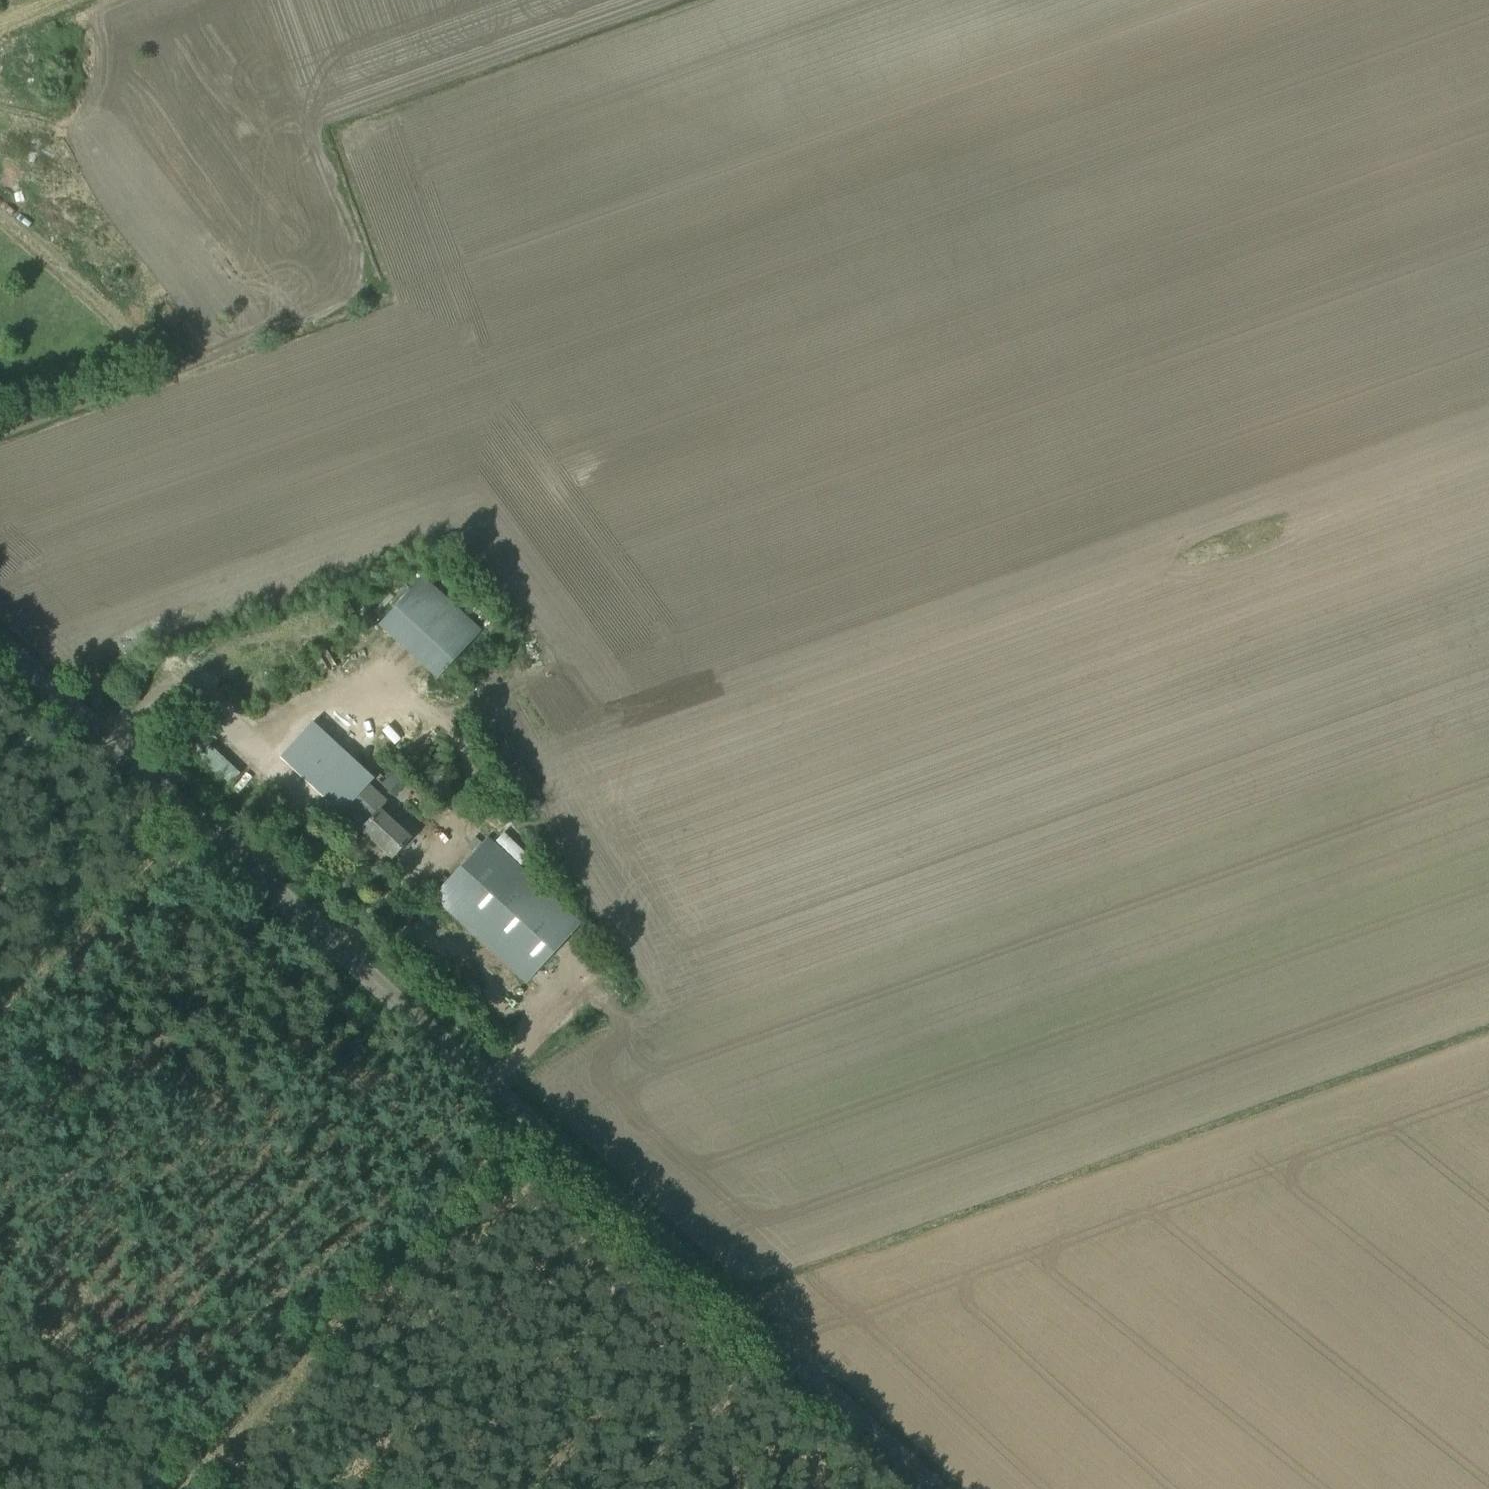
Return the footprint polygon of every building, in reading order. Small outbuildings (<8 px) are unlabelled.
[(431,677),(479,628),(421,572),(374,622),(431,677)] [(361,830),(392,858),(412,836),(381,808),(386,802),(368,786),(364,791),(355,783),(350,790),(296,741),(281,757),(342,812),(345,809),(364,826),(361,830)] [(433,896),(527,983),(582,923),(488,836),(433,896)]
